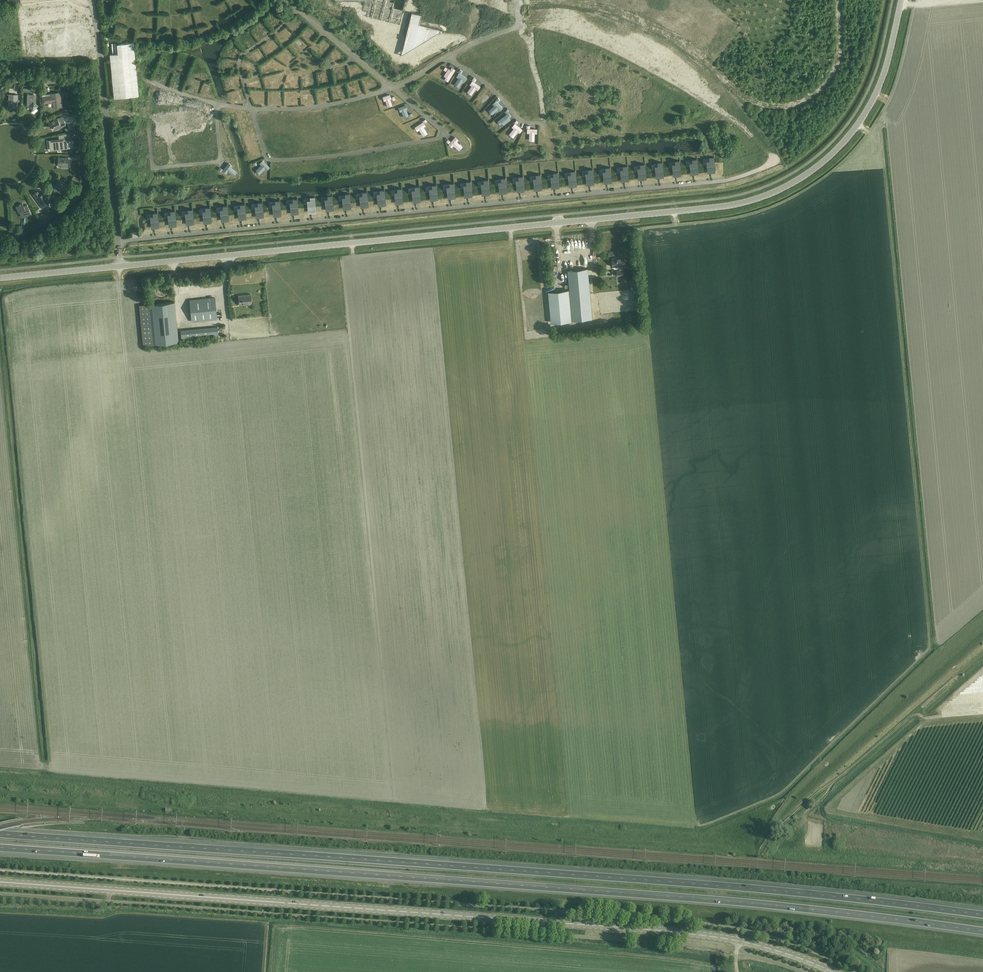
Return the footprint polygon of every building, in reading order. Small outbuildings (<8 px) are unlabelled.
[(335,1),(365,1),(362,11),(367,12),(366,16),(399,25),(403,10),(393,8),(395,0),(334,0),(335,1)] [(402,50),(407,52),(436,34),(438,29),(441,30),(447,32),(449,23),(475,36),(498,27),(482,8),(453,8),(455,0),(419,0),(424,1),(421,15),(411,12),(402,50)] [(243,13),(252,6),(250,3),(241,10),(243,13)] [(277,8),(267,17),(270,20),(280,11),(277,8)] [(230,14),(228,15),(229,18),(221,21),(222,24),(233,20),(230,14)] [(297,16),(292,22),(297,25),(302,19),(297,16)] [(264,22),(261,24),(267,31),(270,28),(264,22)] [(308,24),(303,31),(308,34),(313,28),(308,24)] [(119,35),(128,37),(130,28),(121,27),(119,35)] [(278,47),(280,44),(273,36),(270,39),(278,47)] [(295,40),(292,42),(299,51),(302,48),(295,40)] [(328,41),(324,45),(320,41),(316,44),(323,52),(331,46),(328,41)] [(114,98),(139,95),(134,42),(117,44),(118,53),(110,54),(114,98)] [(234,55),(239,47),(234,44),(229,52),(234,55)] [(256,48),(262,57),(266,55),(260,45),(256,48)] [(289,48),(286,50),(292,57),(295,54),(289,48)] [(164,64),(168,56),(162,54),(158,62),(164,64)] [(280,66),(282,61),(273,56),(270,60),(280,66)] [(177,64),(185,66),(186,60),(178,58),(177,64)] [(199,69),(201,62),(194,60),(191,70),(196,72),(197,68),(199,69)] [(149,63),(145,73),(149,75),(153,65),(149,63)] [(352,73),(362,70),(360,65),(350,68),(352,73)] [(450,70),(449,69),(444,75),(446,77),(445,79),(448,81),(455,70),(452,68),(450,70)] [(277,83),(280,82),(278,72),(267,75),(268,79),(276,77),(277,83)] [(455,84),(459,86),(463,80),(465,81),(467,78),(459,73),(457,76),(459,78),(455,84)] [(363,76),(366,85),(371,83),(370,79),(371,79),(370,74),(363,76)] [(189,88),(189,86),(194,87),(196,80),(189,78),(186,88),(189,88)] [(468,92),(471,94),(476,88),(478,89),(480,86),(473,81),(470,84),(472,86),(468,92)] [(45,94),(45,96),(42,97),(43,104),(52,103),(53,107),(61,106),(60,97),(59,97),(59,93),(45,94)] [(33,110),(38,106),(34,101),(34,94),(27,94),(27,105),(29,105),(33,110)] [(391,98),(390,95),(383,97),(384,100),(385,100),(387,106),(392,105),(389,98),(391,98)] [(17,107),(18,97),(9,96),(9,107),(17,107)] [(489,110),(492,114),(498,109),(499,110),(502,108),(496,101),(493,104),(495,105),(489,110)] [(132,109),(133,119),(145,118),(144,102),(140,102),(140,106),(143,106),(144,109),(132,109)] [(407,108),(405,105),(399,108),(400,111),(401,111),(404,117),(408,115),(405,109),(407,108)] [(502,122),(504,124),(510,119),(509,118),(511,116),(509,113),(498,121),(500,124),(502,122)] [(43,123),(45,127),(50,125),(50,126),(53,125),(53,126),(54,126),(55,129),(66,125),(62,117),(58,119),(57,118),(43,123)] [(423,135),(427,133),(423,127),(425,125),(423,122),(415,127),(417,130),(419,129),(423,135)] [(510,134),(513,137),(518,131),(520,132),(522,129),(515,124),(513,127),(514,128),(510,134)] [(530,140),(534,140),(534,133),(537,133),(537,129),(528,129),(528,132),(530,133),(530,140)] [(60,139),(50,140),(51,150),(72,147),(71,140),(71,137),(70,137),(70,132),(59,135),(60,139)] [(459,150),(462,146),(456,141),(458,140),(455,137),(449,144),(452,146),(454,145),(459,150)] [(68,167),(68,157),(58,157),(58,165),(61,165),(61,167),(68,167)] [(715,169),(714,157),(713,157),(713,159),(710,159),(703,160),(703,166),(707,165),(707,170),(708,170),(709,170),(710,172),(715,171),(715,169)] [(698,171),(698,165),(697,158),(696,158),(696,159),(697,160),(693,161),(686,161),(687,167),(690,167),(691,172),(692,171),(693,174),(698,173),(698,171)] [(256,170),(259,173),(265,168),(266,169),(269,167),(263,160),(260,163),(262,165),(256,170)] [(669,169),(673,169),(673,173),(674,173),(675,173),(675,175),(681,175),(681,173),(680,168),(680,160),(679,160),(679,162),(675,162),(669,163),(669,169)] [(664,174),(663,168),(662,162),(662,164),(658,164),(652,165),(651,165),(652,171),(655,170),(656,175),(658,175),(658,177),(664,177),(664,174)] [(233,175),(236,172),(230,167),(232,165),(229,163),(223,170),(226,172),(227,171),(233,175)] [(638,177),(639,177),(640,177),(641,179),(646,178),(646,176),(645,170),(645,164),(644,164),(644,165),(641,166),(634,167),(634,166),(634,172),(638,172),(638,177)] [(629,178),(627,165),(627,167),(623,168),(617,168),(617,174),(621,174),(621,179),(622,179),(623,178),(623,181),(629,180),(629,178)] [(611,180),(611,173),(610,167),(610,169),(606,169),(600,170),(599,170),(600,176),(603,175),(604,180),(606,180),(606,182),(612,182),(611,180)] [(594,181),(593,175),(593,169),(592,169),(592,171),(589,171),(582,172),(582,178),(586,177),(586,182),(587,182),(588,182),(589,184),(594,183),(594,181)] [(569,184),(571,184),(571,186),(577,185),(577,183),(576,177),(575,171),(575,172),(571,173),(565,173),(564,173),(565,179),(568,179),(569,184)] [(559,185),(559,178),(558,172),(557,172),(557,174),(554,175),(547,175),(547,181),(551,181),(552,186),(552,185),(553,185),(554,187),(559,187),(559,185)] [(534,187),(535,187),(536,187),(536,189),(542,189),(542,187),(541,174),(540,174),(540,176),(536,176),(530,177),(530,183),(534,182),(534,187)] [(524,188),(523,176),(523,178),(519,178),(513,179),(512,179),(513,184),(516,184),(517,189),(519,189),(519,191),(525,190),(524,188)] [(61,193),(66,184),(54,177),(49,186),(61,193)] [(507,190),(506,184),(506,177),(505,177),(505,178),(505,179),(502,180),(495,180),(495,186),(499,186),(499,191),(500,191),(501,190),(502,193),(507,192),(507,190)] [(490,192),(489,185),(488,179),(488,181),(484,181),(478,182),(477,182),(478,188),(482,188),(482,192),(484,192),(484,194),(490,194),(490,192)] [(465,194),(467,194),(467,196),(472,196),(472,193),(472,187),(471,181),(470,181),(471,183),(467,183),(460,184),(461,190),(464,189),(465,193),(465,194)] [(455,195),(454,189),(454,183),(453,183),(453,185),(449,185),(443,186),(443,185),(443,186),(443,191),(447,191),(447,196),(448,196),(449,196),(449,198),(455,197),(455,195)] [(430,198),(432,197),(432,200),(438,199),(437,197),(437,191),(436,184),(436,186),(432,187),(426,187),(425,187),(426,193),(429,193),(430,197),(430,198)] [(412,199),(413,199),(414,199),(415,201),(420,201),(420,199),(419,192),(419,186),(418,186),(418,188),(415,188),(408,189),(408,195),(412,195),(412,199)] [(403,200),(402,194),(401,188),(401,190),(397,190),(391,191),(390,191),(391,197),(395,196),(395,201),(397,201),(397,203),(403,202),(403,200)] [(32,195),(37,201),(41,207),(49,200),(43,193),(41,195),(37,190),(32,195)] [(377,198),(378,203),(379,203),(380,205),(385,204),(385,202),(385,196),(384,190),(383,190),(384,191),(380,192),(373,192),(374,198),(377,198)] [(360,205),(361,205),(361,204),(362,204),(362,206),(368,206),(368,204),(367,197),(367,191),(366,191),(366,193),(362,194),(356,194),(356,200),(360,200),(360,205)] [(343,206),(345,206),(345,208),(351,208),(350,206),(350,199),(349,193),(349,195),(345,195),(339,196),(338,196),(339,202),(342,201),(343,206)] [(333,207),(332,201),(332,195),(331,195),(331,197),(328,197),(321,198),(321,204),(325,203),(325,208),(326,208),(327,208),(327,210),(333,209),(333,207)] [(308,210),(310,210),(310,212),(316,211),(316,209),(315,203),(314,197),(314,198),(310,199),(304,199),(303,199),(304,205),(307,205),(308,210)] [(298,211),(297,205),(297,198),(296,198),(296,200),(293,200),(286,201),(286,207),(290,207),(290,212),(291,211),(292,211),(293,213),(298,213),(298,211)] [(269,209),(272,208),(273,213),(275,213),(275,215),(281,215),(281,213),(280,206),(279,200),(279,202),(275,202),(269,203),(268,203),(269,209)] [(252,210),(255,210),(255,215),(256,215),(257,215),(258,217),(263,216),(263,214),(263,208),(262,202),(261,202),(262,204),(258,204),(251,205),(252,210)] [(25,217),(31,214),(27,205),(24,206),(22,203),(17,206),(19,212),(22,211),(25,217)] [(234,212),(238,212),(238,217),(240,216),(240,219),(246,218),(246,216),(245,210),(244,203),(244,204),(244,205),(240,206),(234,206),(233,206),(234,212)] [(228,218),(228,211),(227,205),(226,205),(227,207),(223,207),(216,208),(217,214),(220,214),(221,219),(221,218),(223,218),(223,220),(228,220),(228,218)] [(211,222),(211,220),(210,207),(209,207),(209,209),(205,209),(199,210),(199,216),(203,215),(203,220),(204,220),(205,220),(205,222),(211,222)] [(182,217),(185,217),(186,222),(188,222),(188,224),(194,223),(193,221),(192,209),(192,211),(188,211),(182,212),(181,212),(182,217)] [(164,219),(168,219),(168,224),(169,224),(170,223),(171,226),(176,225),(176,223),(175,210),(174,210),(174,211),(174,212),(171,213),(164,213),(164,219)] [(159,225),(157,212),(157,214),(153,214),(147,215),(146,215),(147,221),(150,221),(151,225),(153,225),(153,227),(159,227),(159,225)] [(624,275),(623,270),(622,265),(625,265),(624,256),(619,257),(612,258),(613,266),(619,265),(619,270),(617,270),(617,276),(624,275)] [(572,320),(574,320),(592,318),(588,268),(574,269),(568,270),(570,290),(572,320)] [(551,322),(572,320),(570,290),(549,291),(551,322)] [(238,295),(239,305),(252,304),(251,294),(238,295)] [(217,319),(215,298),(190,300),(192,321),(217,319)] [(174,302),(149,304),(139,305),(143,345),(178,341),(174,302)] [(181,339),(218,335),(217,327),(180,330),(181,339)]
